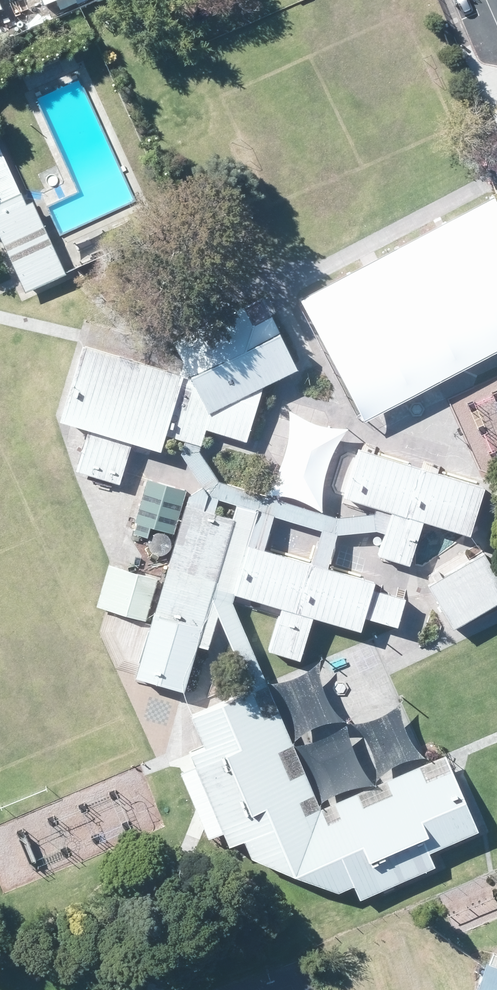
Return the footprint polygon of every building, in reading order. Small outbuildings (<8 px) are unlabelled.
[(0,186),(0,275),(6,288),(40,272),(0,186)] [(296,365),(262,291),(184,327),(219,401),(296,365)] [(199,388),(89,356),(69,423),(179,456),(199,388)] [(280,492),(334,508),(358,428),(304,412),(280,492)] [(136,445),(93,432),(81,473),(124,485),(136,445)] [(496,482),(372,446),(356,501),(480,538),(496,482)] [(188,493),(147,481),(133,531),(173,543),(188,493)] [(244,514),(199,501),(145,684),(190,697),(244,514)] [(433,525),(398,515),(385,558),(420,568),(433,525)] [(391,584),(259,545),(244,596),(376,635),(391,584)] [(476,558),(433,578),(457,630),(496,611),(496,603),(476,558)] [(161,579),(112,564),(99,608),(148,622),(161,579)] [(322,622),(285,611),(273,653),(309,663),(322,622)] [(285,699),(194,736),(234,844),(354,903),(432,873),(429,857),(481,836),(450,766),(332,812),(285,699)] [(479,935),(457,989),(496,989),(496,942),(479,935)]
